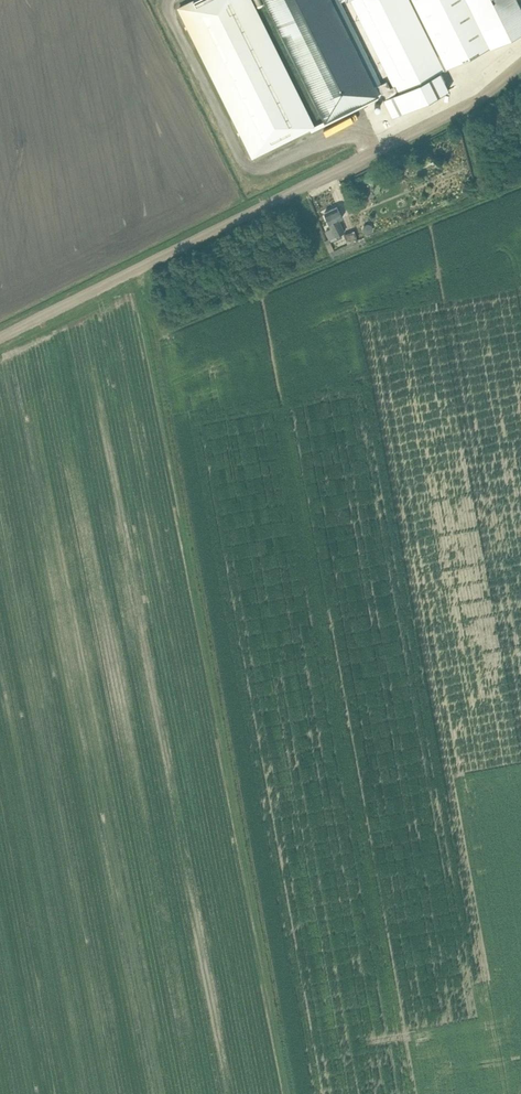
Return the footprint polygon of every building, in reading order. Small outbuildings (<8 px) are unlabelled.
[(179,7),(253,156),(309,128),(311,132),(384,96),(382,92),(378,94),(325,120),(313,126),(251,0),(193,0),(179,7)] [(325,120),(378,94),(331,0),(266,0),(325,120)] [(394,85),(397,93),(420,81),(441,71),(520,31),(520,5),(519,0),(351,0),(394,85)] [(387,80),(381,84),(384,90),(382,92),(384,96),(385,99),(384,99),(392,117),(429,98),(420,81),(397,93),(394,85),(390,87),(387,80)] [(343,217),(337,206),(324,212),(332,228),(326,231),(330,238),(344,231),(338,219),(343,217)]
